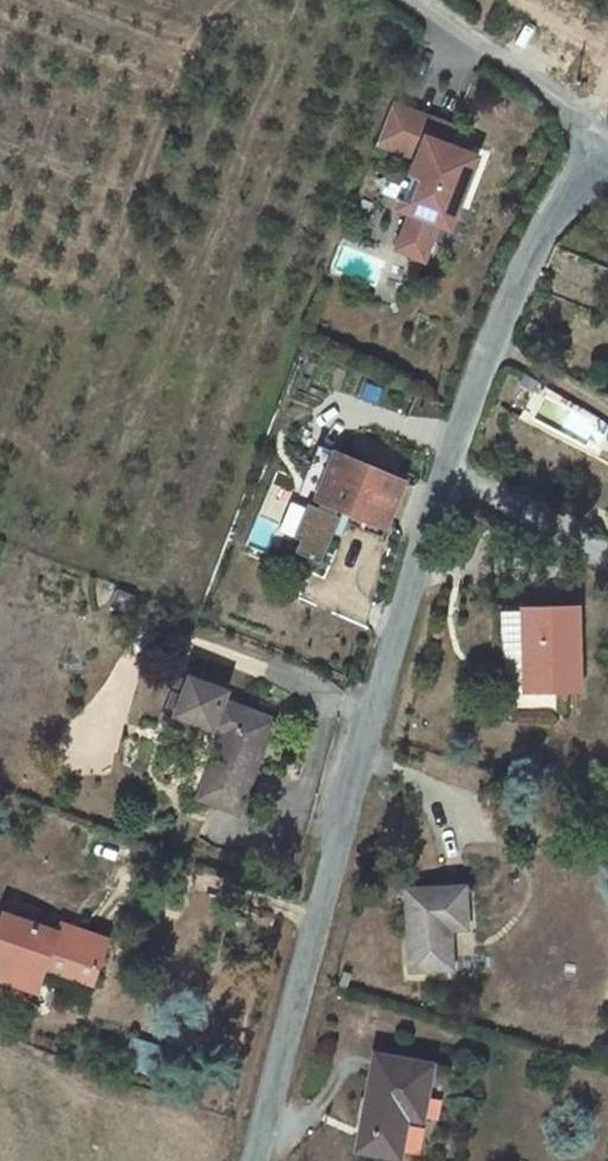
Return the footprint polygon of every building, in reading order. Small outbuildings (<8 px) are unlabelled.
[(381,139),(399,147),(414,109),(396,102),(381,139)] [(427,258),(441,222),(437,221),(444,202),(449,197),(462,203),(481,155),(449,143),(456,125),(414,109),(399,147),(422,157),(403,208),(415,213),(401,248),(427,258)] [(453,227),(462,203),(449,197),(444,202),(437,221),(441,222),(453,227)] [(407,483),(321,446),(302,492),(388,528),(407,483)] [(300,544),(330,557),(349,515),(318,503),(300,544)] [(132,597),(118,592),(111,609),(126,614),(132,597)] [(579,608),(524,608),(525,660),(536,659),(537,674),(526,674),(526,693),(582,691),(579,608)] [(536,659),(525,660),(526,674),(537,674),(536,659)] [(181,678),(176,692),(185,695),(191,681),(181,678)] [(192,679),(191,681),(185,695),(176,692),(165,720),(197,733),(201,724),(224,734),(200,797),(237,812),(273,720),(224,701),(226,692),(192,679)] [(466,888),(408,890),(413,969),(452,967),(450,930),(469,928),(466,888)] [(15,905),(11,917),(34,926),(38,913),(15,905)] [(11,917),(5,915),(0,929),(0,978),(30,989),(36,990),(45,967),(93,983),(107,941),(60,924),(57,933),(34,926),(11,917)] [(30,989),(0,978),(0,991),(26,1001),(30,989)] [(434,1065),(378,1055),(360,1150),(401,1157),(408,1117),(424,1120),(434,1065)]
